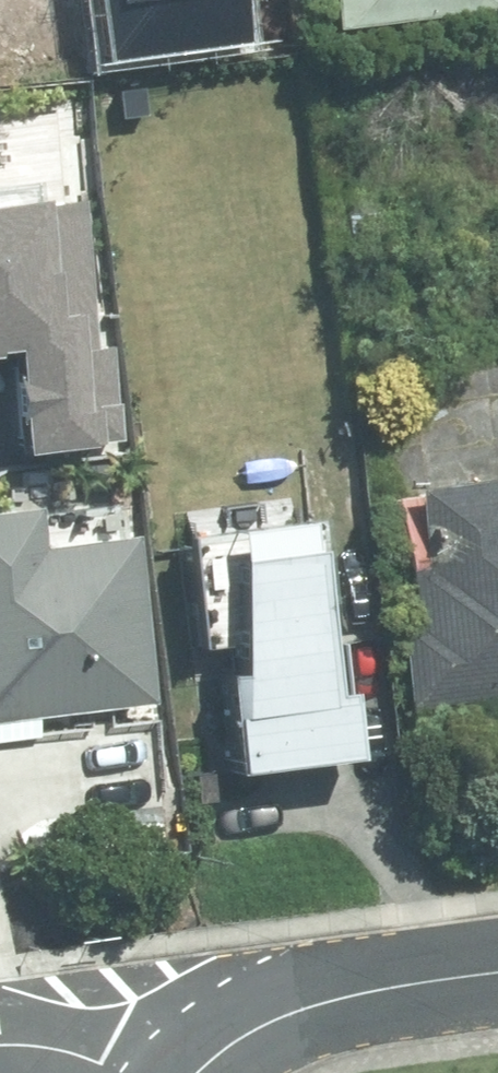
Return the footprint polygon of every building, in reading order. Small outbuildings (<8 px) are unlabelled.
[(117,58),(259,36),(254,0),(108,0),(117,58)] [(321,28),(496,4),(496,0),(317,0),(321,28)] [(20,373),(28,461),(133,451),(123,339),(100,341),(87,209),(0,217),(0,375),(20,373)] [(496,503),(492,476),(397,490),(408,566),(381,570),(401,708),(497,694),(497,503),(496,503)] [(0,509),(0,807),(34,803),(22,718),(140,701),(116,531),(23,544),(17,507),(0,509)] [(241,646),(254,773),(375,760),(367,695),(349,697),(328,510),(198,524),(211,649),(241,646)]
